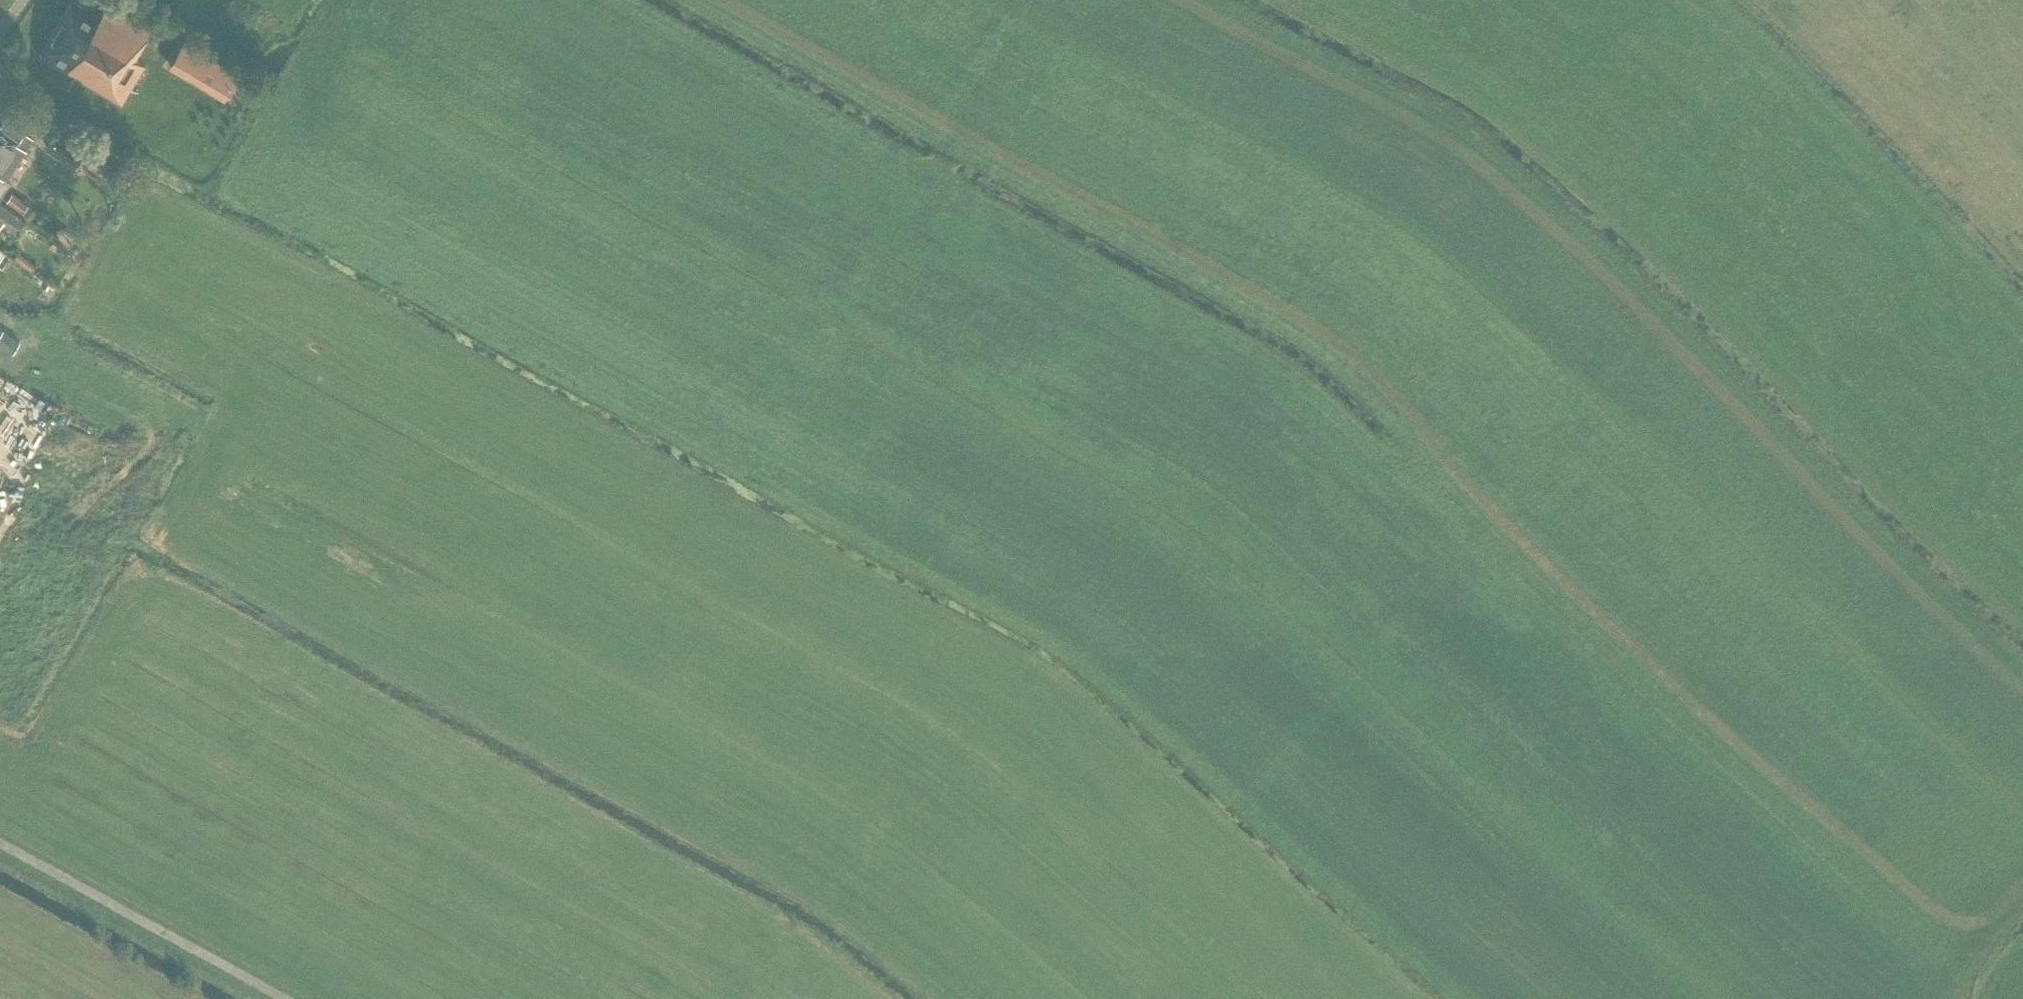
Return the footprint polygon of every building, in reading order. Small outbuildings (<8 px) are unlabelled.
[(131,59),(148,30),(107,4),(98,19),(72,3),(41,56),(119,103),(141,66),(131,59)] [(234,73),(180,41),(165,66),(219,97),(234,73)] [(10,183),(5,180),(26,150),(24,148),(31,137),(25,133),(26,132),(5,118),(0,126),(0,197),(10,183)] [(81,153),(53,134),(43,150),(70,168),(81,153)] [(82,163),(96,175),(105,165),(91,153),(82,163)] [(27,206),(10,194),(5,202),(21,213),(27,206)] [(12,231),(20,219),(0,206),(0,224),(12,231)]
